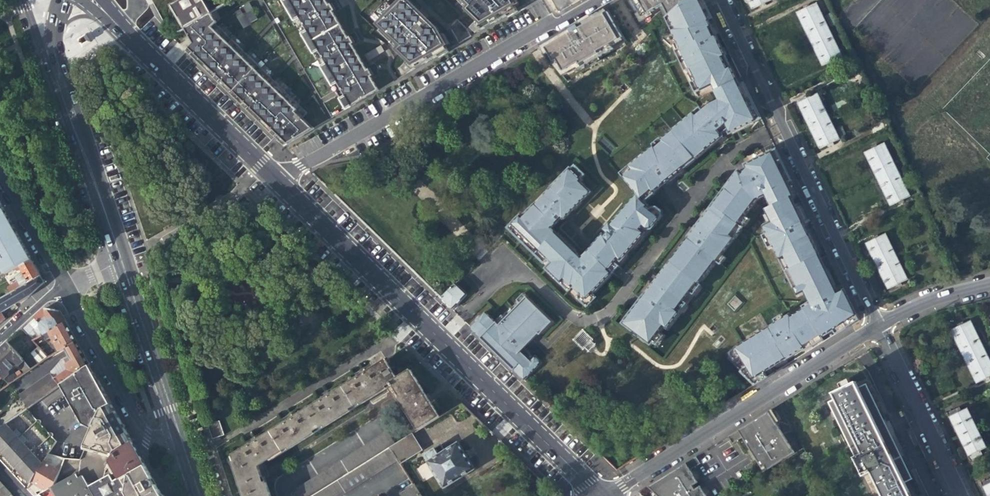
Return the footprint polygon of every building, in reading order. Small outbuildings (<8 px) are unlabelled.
[(182,28),(183,28),(209,12),(202,0),(178,0),(169,5),(172,10),(182,28)] [(345,108),(377,90),(372,81),(369,76),(371,75),(370,71),(367,68),(365,69),(356,53),(351,43),(352,42),(350,38),(348,35),(346,36),(331,10),(334,9),(331,5),(330,2),(327,3),(325,0),(283,0),(294,19),(298,16),(306,30),(302,33),(313,51),(317,49),(325,63),(321,65),(331,84),(336,82),(343,95),(339,98),(345,108)] [(405,0),(401,0),(394,7),(386,0),(374,12),(382,19),(378,23),(381,26),(393,38),(408,59),(404,62),(409,69),(410,70),(437,55),(446,49),(445,46),(439,36),(434,28),(424,18),(427,15),(420,9),(417,12),(405,0)] [(475,18),(477,19),(473,23),(478,30),(500,18),(506,14),(516,8),(514,5),(511,0),(460,0),(459,1),(475,18)] [(665,19),(686,0),(631,0),(641,16),(659,6),(665,19)] [(665,19),(680,49),(675,51),(685,71),(690,69),(695,80),(691,83),(695,92),(700,90),(701,91),(712,86),(714,89),(736,79),(731,67),(725,56),(708,20),(713,18),(706,4),(704,0),(686,0),(665,19)] [(752,9),(770,0),(748,0),(752,9)] [(243,12),(238,15),(244,25),(250,21),(246,14),(253,10),(249,3),(240,8),(243,12)] [(804,27),(810,39),(829,30),(816,3),(797,13),(804,27)] [(517,10),(516,8),(506,14),(507,16),(512,14),(517,10)] [(611,46),(623,39),(621,36),(606,11),(604,8),(598,12),(587,18),(582,21),(580,22),(555,37),(540,45),(545,53),(548,51),(560,72),(562,75),(574,68),(575,70),(613,48),(611,46)] [(253,10),(246,14),(250,21),(257,18),(253,10)] [(300,117),(305,112),(272,79),(268,83),(265,81),(270,77),(244,51),(241,54),(239,52),(242,49),(217,24),(214,27),(211,25),(214,22),(215,21),(211,11),(209,12),(183,28),(186,33),(193,25),(202,34),(192,43),(184,50),(186,52),(189,54),(191,51),(215,74),(212,77),(214,79),(217,82),(219,79),(243,102),(240,105),(243,107),(245,109),(248,106),(271,129),(269,130),(268,131),(282,145),(302,133),(296,121),(300,117)] [(371,16),(378,23),(382,19),(374,12),(371,16)] [(829,27),(834,24),(828,13),(823,15),(829,27)] [(294,19),(302,33),(306,30),(298,16),(294,19)] [(475,32),(478,30),(473,23),(470,27),(475,32)] [(193,25),(186,33),(192,43),(202,34),(193,25)] [(390,41),(393,38),(381,26),(378,30),(390,41)] [(184,36),(179,30),(169,35),(175,41),(184,36)] [(842,56),(829,30),(810,39),(817,53),(822,66),(842,56)] [(439,36),(445,46),(449,43),(443,33),(439,36)] [(364,54),(367,59),(383,50),(380,44),(364,54)] [(313,51),(321,65),(325,63),(317,49),(313,51)] [(448,51),(446,49),(437,55),(438,57),(442,54),(448,51)] [(405,73),(409,69),(404,62),(400,67),(405,73)] [(844,70),(847,76),(859,70),(856,64),(844,70)] [(740,86),(736,79),(714,89),(719,100),(710,105),(703,111),(700,107),(693,112),(672,131),(692,155),(695,158),(706,149),(723,136),(722,135),(728,130),(730,134),(757,120),(761,118),(744,84),(740,86)] [(803,114),(809,125),(828,116),(817,93),(798,103),(803,114)] [(839,139),(828,116),(809,125),(814,136),(820,149),(839,139)] [(296,121),(302,133),(311,127),(300,117),(296,121)] [(870,126),(874,133),(886,128),(882,120),(870,126)] [(692,155),(672,131),(661,140),(659,138),(652,145),(653,146),(629,166),(620,173),(623,177),(637,194),(640,198),(644,202),(654,193),(653,193),(684,167),(695,158),(692,155)] [(870,163),(878,179),(897,169),(884,143),(865,152),(870,163)] [(764,195),(770,206),(791,197),(793,195),(787,183),(791,181),(776,150),(745,165),(747,168),(742,173),(739,171),(712,206),(742,228),(748,219),(744,215),(755,200),(764,195)] [(563,220),(591,192),(580,181),(582,180),(581,178),(584,175),(575,166),(572,170),(570,168),(524,216),(522,214),(512,224),(509,228),(532,250),(554,230),(552,228),(562,218),(563,220)] [(909,195),(897,169),(878,179),(884,193),(890,204),(909,195)] [(644,202),(640,198),(637,194),(610,224),(609,224),(604,229),(605,230),(594,244),(588,250),(613,273),(619,266),(615,262),(618,259),(621,261),(645,233),(641,229),(643,227),(646,229),(651,229),(659,217),(661,215),(661,211),(656,208),(652,208),(650,210),(647,207),(648,205),(644,202)] [(795,205),(791,197),(770,206),(764,209),(771,222),(763,226),(766,233),(762,235),(768,248),(772,246),(793,287),(797,285),(789,269),(819,255),(795,205)] [(733,239),(742,228),(712,206),(669,262),(698,284),(715,261),(720,264),(725,257),(720,254),(732,238),(733,239)] [(5,276),(12,271),(19,268),(31,261),(28,256),(15,232),(9,222),(0,227),(0,267),(5,276)] [(581,257),(554,230),(532,250),(544,262),(547,259),(552,263),(546,268),(560,282),(569,290),(572,287),(573,286),(581,294),(578,297),(587,306),(596,297),(592,294),(613,273),(588,250),(581,257)] [(870,252),(877,266),(896,256),(885,234),(866,243),(870,252)] [(825,268),(819,255),(789,269),(797,285),(793,287),(797,295),(803,291),(808,302),(802,306),(803,308),(819,335),(821,337),(833,330),(835,334),(859,320),(856,315),(844,289),(838,293),(829,275),(825,268)] [(907,279),(896,256),(877,266),(882,276),(888,289),(907,279)] [(21,272),(15,276),(18,281),(12,284),(15,290),(40,276),(35,267),(31,261),(19,268),(21,272)] [(693,294),(700,285),(698,284),(669,262),(622,323),(650,344),(652,342),(656,345),(663,336),(659,332),(663,327),(667,329),(686,303),(682,300),(689,291),(693,294)] [(12,271),(15,276),(21,272),(19,268),(12,271)] [(29,297),(44,283),(40,276),(15,290),(0,299),(0,323),(5,318),(2,312),(15,305),(29,297)] [(467,293),(456,282),(440,299),(451,310),(467,293)] [(470,328),(524,380),(541,362),(534,356),(533,358),(523,348),(538,334),(539,335),(551,322),(522,294),(516,300),(520,303),(504,319),(501,316),(495,322),(485,312),(470,328)] [(734,310),(741,302),(735,296),(727,304),(734,310)] [(821,337),(819,335),(803,308),(791,316),(790,313),(783,318),(781,315),(774,319),(776,322),(731,350),(729,359),(751,380),(755,384),(767,376),(764,372),(772,367),(803,348),(805,350),(822,339),(821,337)] [(39,329),(43,335),(65,322),(59,311),(54,311),(44,309),(34,319),(38,324),(39,329)] [(34,319),(28,324),(39,337),(43,335),(39,329),(38,324),(34,319)] [(951,330),(964,356),(984,346),(970,320),(956,327),(951,330)] [(58,352),(64,349),(76,342),(65,322),(43,335),(46,340),(50,338),(58,352)] [(39,337),(28,324),(22,330),(32,342),(39,338),(39,337)] [(572,339),(586,353),(596,344),(582,329),(572,339)] [(42,342),(39,338),(32,342),(35,346),(42,342)] [(57,389),(89,366),(79,347),(76,342),(64,349),(68,357),(72,363),(66,367),(68,371),(57,378),(56,375),(52,378),(50,376),(19,397),(28,408),(57,389)] [(7,344),(0,350),(0,376),(9,385),(10,384),(14,381),(8,374),(9,370),(14,366),(18,367),(25,374),(30,370),(21,360),(22,359),(7,344)] [(984,346),(964,356),(967,363),(977,383),(989,376),(989,359),(984,346)] [(39,364),(47,359),(38,348),(34,351),(31,354),(39,364)] [(58,364),(50,376),(52,378),(56,375),(57,378),(68,371),(66,367),(72,363),(68,357),(58,364)] [(418,430),(439,417),(430,402),(432,401),(428,394),(426,395),(410,371),(396,379),(385,361),(364,374),(362,373),(359,375),(355,377),(357,379),(328,397),(326,395),(324,396),(319,399),(320,402),(292,419),(290,417),(286,420),(283,422),(284,424),(255,443),(254,440),(250,442),(247,444),(249,447),(233,456),(236,463),(233,464),(244,495),(270,495),(266,483),(263,484),(257,466),(288,447),(289,449),(391,385),(391,387),(393,385),(401,398),(399,399),(418,430)] [(111,405),(89,366),(57,389),(82,426),(92,428),(100,411),(111,405)] [(9,385),(0,376),(0,383),(5,388),(9,385)] [(884,423),(865,384),(858,388),(855,382),(852,384),(849,379),(841,384),(843,388),(833,393),(836,399),(828,402),(855,457),(862,453),(882,495),(910,495),(900,475),(907,471),(884,423)] [(85,445),(120,421),(115,413),(111,405),(100,411),(92,428),(91,431),(85,445)] [(447,426),(480,425),(480,417),(468,417),(468,406),(456,406),(456,418),(447,419),(447,426)] [(948,417),(950,416),(961,411),(959,407),(947,413),(948,417)] [(961,411),(950,416),(955,426),(960,436),(977,428),(967,408),(961,411)] [(0,429),(0,462),(3,465),(5,463),(12,471),(10,473),(14,477),(16,475),(23,483),(22,485),(25,489),(27,487),(30,481),(43,460),(47,453),(54,443),(50,438),(51,437),(50,436),(50,435),(49,435),(47,436),(37,425),(38,424),(38,423),(37,422),(37,421),(35,421),(35,422),(24,411),(0,429)] [(767,470),(794,452),(768,411),(738,430),(742,437),(752,451),(757,448),(761,454),(756,458),(761,467),(764,465),(767,470)] [(84,449),(113,458),(119,448),(131,441),(125,430),(123,431),(122,431),(119,432),(117,428),(119,426),(120,425),(122,424),(120,421),(85,445),(84,449)] [(207,427),(212,441),(224,437),(219,422),(207,427)] [(986,447),(977,428),(960,436),(964,446),(969,455),(980,450),(986,447)] [(732,443),(742,437),(738,430),(728,436),(732,443)] [(389,448),(395,445),(387,432),(293,490),(297,495),(313,495),(389,448)] [(421,450),(411,434),(395,445),(389,448),(397,461),(399,465),(421,450)] [(128,474),(144,466),(135,449),(131,441),(119,448),(113,458),(110,462),(119,479),(125,490),(128,474)] [(474,469),(467,458),(463,453),(457,443),(445,451),(440,444),(424,455),(428,461),(427,462),(443,488),(474,469)] [(397,461),(389,448),(313,495),(341,495),(397,461)] [(757,448),(752,451),(754,455),(756,458),(761,454),(757,448)] [(982,454),(980,450),(969,455),(967,456),(969,460),(982,454)] [(27,487),(32,493),(30,494),(32,495),(34,495),(45,490),(55,485),(59,475),(65,460),(47,453),(43,460),(30,481),(27,487)] [(696,456),(685,462),(690,469),(700,463),(696,456)] [(685,462),(647,486),(658,495),(706,495),(699,485),(693,488),(691,490),(689,486),(691,485),(697,481),(690,469),(685,462)] [(10,473),(12,471),(5,463),(3,465),(10,473)] [(416,468),(424,481),(433,475),(425,463),(416,468)] [(144,466),(128,474),(125,490),(129,495),(161,495),(144,466)] [(125,490),(119,479),(115,480),(111,472),(87,485),(93,495),(129,495),(125,490)] [(34,495),(93,495),(87,485),(81,474),(79,474),(76,475),(76,474),(55,485),(45,490),(34,495)] [(16,475),(14,477),(22,485),(23,483),(16,475)] [(984,486),(989,483),(989,478),(980,483),(982,487),(984,486)] [(2,487),(0,488),(0,495),(7,495),(10,494),(7,491),(2,487)] [(413,487),(401,495),(419,495),(413,487)]
